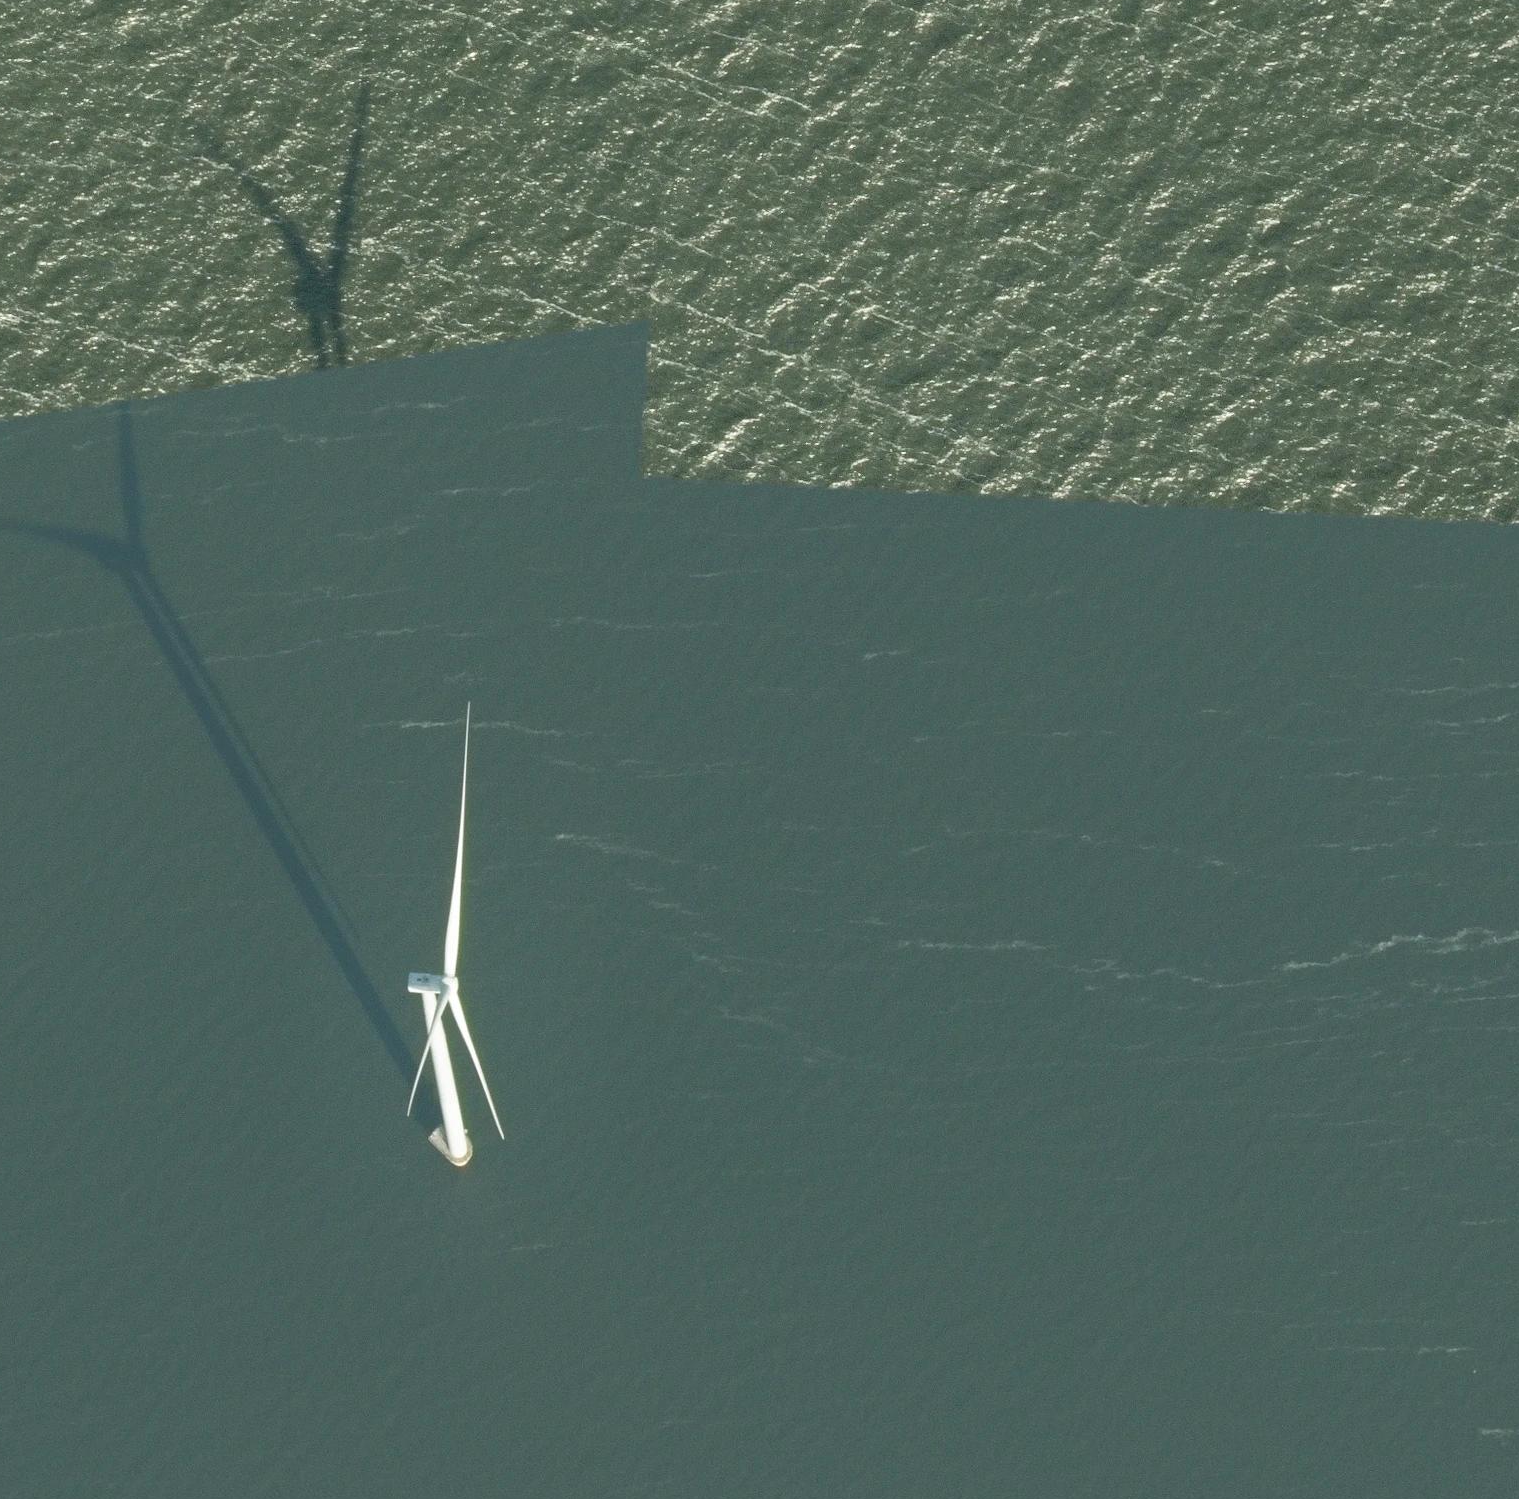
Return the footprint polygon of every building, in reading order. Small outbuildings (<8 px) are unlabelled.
[(450,1152),(449,1155),(449,1158),(450,1160),(452,1162),(453,1164),(457,1165),(460,1165),(463,1164),(464,1162),(466,1160),(467,1157),(467,1155),(466,1152),(464,1150),(461,1148),(459,1147),(456,1147),(454,1148),(452,1150),(450,1152)]
